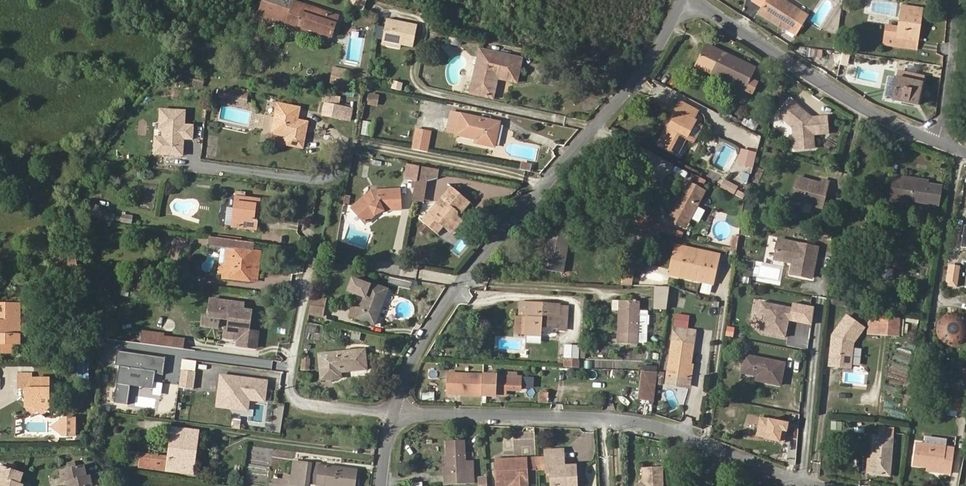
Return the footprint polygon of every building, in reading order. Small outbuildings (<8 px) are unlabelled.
[(290,0),(263,0),(257,16),(283,25),(284,21),(331,37),(338,16),(290,0)] [(365,0),(349,0),(348,8),(363,10),(365,0)] [(808,15),(784,0),(767,0),(759,12),(795,35),(808,15)] [(849,12),(851,1),(843,0),(842,11),(849,12)] [(916,41),(918,27),(919,27),(922,8),(902,6),(899,27),(886,26),(884,44),(897,46),(898,38),(916,41)] [(413,47),(417,25),(387,19),(382,40),(401,44),(413,47)] [(916,49),(919,27),(918,27),(916,41),(898,38),(897,46),(916,49)] [(750,79),(756,68),(705,44),(694,65),(753,94),(758,83),(750,79)] [(516,82),(522,58),(480,49),(470,93),(493,98),(497,78),(516,82)] [(850,62),(848,55),(841,57),(843,64),(850,62)] [(344,83),(346,69),(332,66),(330,80),(344,83)] [(854,79),(874,83),(876,72),(856,68),(854,79)] [(202,88),(205,76),(194,74),(192,86),(202,88)] [(918,101),(922,82),(897,77),(892,100),(906,103),(908,99),(918,101)] [(389,88),(400,91),(402,84),(391,81),(389,88)] [(779,96),(782,86),(775,84),(773,93),(772,94),(779,96)] [(246,103),(248,94),(219,88),(217,97),(246,103)] [(377,105),(378,96),(370,94),(368,104),(377,105)] [(350,121),(352,108),(338,105),(340,98),(327,95),(322,116),(350,121)] [(813,147),(812,134),(828,132),(826,117),(811,118),(808,118),(804,115),(804,112),(789,100),(777,114),(793,127),(795,149),(813,147)] [(693,142),(702,126),(695,122),(696,120),(693,119),(698,111),(680,101),(675,110),(677,111),(660,145),(677,154),(686,138),(693,142)] [(302,148),(307,122),(297,120),(300,108),(277,103),(271,133),(286,136),(285,144),(302,148)] [(494,147),(499,122),(461,114),(451,112),(446,132),(457,134),(456,135),(475,139),(474,143),(494,147)] [(755,131),(759,124),(750,119),(749,121),(745,118),(742,124),(755,131)] [(369,135),(371,123),(363,122),(361,134),(369,135)] [(427,152),(431,132),(416,129),(412,149),(427,152)] [(716,163),(724,167),(733,148),(724,144),(716,163)] [(530,172),(531,164),(521,162),(520,170),(530,172)] [(416,180),(419,166),(407,164),(405,178),(416,180)] [(426,181),(438,178),(439,170),(419,166),(416,180),(412,200),(423,202),(426,181)] [(705,181),(693,174),(691,178),(703,185),(705,181)] [(901,202),(905,177),(894,175),(890,201),(901,202)] [(821,208),(829,181),(822,179),(821,183),(821,185),(815,183),(815,181),(798,176),(791,200),(803,203),(804,201),(813,204),(815,206),(821,208)] [(938,205),(941,186),(927,184),(912,182),(912,178),(905,177),(901,202),(909,204),(909,200),(938,205)] [(738,189),(744,191),(746,182),(740,181),(739,185),(738,189)] [(688,220),(704,191),(687,182),(678,198),(671,210),(669,209),(665,217),(679,224),(683,217),(688,220)] [(461,219),(458,216),(458,212),(468,200),(452,187),(417,229),(428,238),(434,231),(435,233),(442,225),(450,233),(461,219)] [(401,210),(400,189),(371,190),(351,208),(365,224),(374,215),(383,211),(401,210)] [(254,220),(255,209),(258,209),(259,199),(235,197),(234,208),(227,207),(225,224),(232,225),(232,226),(256,229),(257,221),(254,220)] [(671,210),(678,198),(675,197),(669,209),(671,210)] [(751,214),(753,205),(745,204),(744,213),(751,214)] [(131,223),(132,217),(123,215),(122,222),(131,223)] [(685,227),(688,220),(683,217),(679,224),(685,227)] [(876,236),(879,226),(871,224),(869,234),(876,236)] [(644,239),(646,229),(632,226),(629,236),(644,239)] [(679,232),(660,228),(659,232),(682,237),(683,234),(679,232)] [(655,242),(657,232),(646,229),(644,239),(655,242)] [(562,273),(569,234),(548,230),(541,269),(562,273)] [(253,251),(254,242),(209,236),(208,246),(221,247),(253,251)] [(812,280),(818,247),(775,239),(771,261),(788,264),(786,276),(812,280)] [(712,284),(718,255),(675,246),(670,269),(698,275),(697,280),(712,284)] [(249,280),(253,251),(221,247),(218,271),(223,271),(222,277),(249,280)] [(78,270),(74,250),(64,252),(69,272),(78,270)] [(256,281),(260,252),(253,251),(249,280),(256,281)] [(630,281),(631,269),(625,268),(623,280),(630,281)] [(697,280),(698,275),(670,269),(669,274),(697,280)] [(154,278),(154,271),(138,270),(138,277),(154,278)] [(375,325),(387,291),(352,278),(347,291),(359,295),(362,292),(365,293),(364,297),(362,303),(356,318),(375,325)] [(665,310),(666,287),(655,286),(655,309),(665,310)] [(322,317),(326,299),(312,296),(309,314),(322,317)] [(258,331),(249,330),(251,310),(243,309),(244,303),(211,299),(208,316),(218,317),(229,319),(228,328),(225,328),(224,337),(238,339),(237,345),(256,348),(258,331)] [(356,318),(362,303),(355,300),(349,315),(356,318)] [(647,327),(648,311),(640,310),(640,301),(618,300),(618,310),(617,344),(638,344),(638,343),(639,327),(647,327)] [(789,321),(792,308),(759,301),(756,315),(762,316),(759,333),(784,338),(787,321),(789,321)] [(566,318),(567,307),(559,306),(559,305),(520,302),(519,318),(516,317),(515,333),(526,333),(526,335),(541,336),(542,326),(557,327),(558,318),(566,318)] [(19,304),(0,304),(0,344),(12,344),(20,344),(19,304)] [(217,327),(218,317),(208,316),(204,315),(202,325),(217,327)] [(852,343),(864,327),(847,315),(832,335),(831,347),(833,349),(832,352),(831,352),(829,365),(850,367),(852,343)] [(877,334),(878,318),(869,317),(868,333),(877,334)] [(898,336),(899,320),(878,318),(877,334),(898,336)] [(957,330),(957,329),(957,327),(956,326),(955,326),(955,325),(954,325),(952,324),(951,324),(950,325),(949,326),(948,327),(948,328),(948,329),(948,331),(949,331),(950,332),(951,333),(952,333),(953,333),(954,333),(955,332),(956,332),(956,331),(957,330)] [(724,335),(731,337),(734,327),(727,325),(724,335)] [(647,343),(647,327),(639,327),(638,343),(647,343)] [(690,363),(695,331),(674,328),(667,375),(688,378),(690,363)] [(360,340),(361,332),(352,331),(350,339),(360,340)] [(141,345),(186,348),(187,335),(142,332),(141,345)] [(12,344),(0,344),(0,353),(12,353),(12,344)] [(577,361),(578,347),(566,346),(565,358),(566,358),(565,367),(578,368),(578,361),(577,361)] [(366,369),(365,349),(318,354),(321,379),(341,378),(340,371),(366,369)] [(780,385),(785,363),(745,355),(741,373),(757,376),(756,381),(780,385)] [(689,387),(693,364),(690,363),(688,378),(667,375),(666,383),(689,387)] [(575,375),(575,372),(573,369),(569,369),(567,371),(567,375),(569,378),(572,378),(575,375)] [(653,401),(657,371),(642,371),(638,399),(653,401)] [(482,395),(483,375),(448,373),(447,394),(482,395)] [(49,407),(49,379),(31,379),(31,374),(18,374),(18,389),(25,389),(25,407),(49,407)] [(520,390),(521,377),(496,376),(496,375),(483,375),(482,395),(495,396),(495,394),(495,389),(505,389),(520,390)] [(434,400),(434,392),(423,392),(422,399),(434,400)] [(547,402),(548,392),(539,392),(539,401),(547,402)] [(952,396),(950,408),(965,411),(965,398),(952,396)] [(847,414),(847,407),(834,405),(833,413),(847,414)] [(75,436),(75,418),(64,418),(60,421),(60,433),(64,436),(75,436)] [(60,433),(60,421),(52,427),(60,433)] [(830,422),(830,429),(840,430),(840,423),(830,422)] [(889,475),(893,428),(880,427),(880,437),(873,436),(870,474),(889,475)] [(193,469),(195,456),(190,455),(191,443),(196,443),(198,431),(173,428),(169,458),(141,454),(139,467),(167,470),(178,472),(178,467),(193,469)] [(951,473),(954,448),(944,447),(945,440),(925,437),(924,444),(916,443),(913,465),(928,467),(942,468),(942,472),(951,473)] [(466,461),(465,440),(445,441),(446,456),(446,462),(449,461),(450,484),(474,483),(474,467),(466,468),(466,461)] [(289,461),(291,453),(272,449),(270,457),(289,461)] [(575,464),(564,465),(563,449),(542,450),(542,457),(536,457),(536,471),(542,470),(542,475),(548,475),(549,485),(571,485),(571,477),(576,477),(575,464)] [(526,471),(536,471),(536,457),(492,459),(493,483),(510,483),(510,485),(527,485),(526,471)] [(308,484),(311,464),(294,461),(291,475),(290,483),(304,485),(308,485),(308,484)] [(89,476),(87,465),(76,467),(76,463),(68,464),(69,468),(61,470),(63,481),(67,480),(89,476)] [(328,466),(320,465),(320,464),(311,463),(311,464),(308,484),(321,485),(325,485),(328,466)] [(22,473),(15,470),(16,466),(9,464),(8,468),(0,465),(0,477),(19,483),(22,473)] [(357,469),(328,466),(325,485),(355,485),(357,469)] [(662,468),(643,469),(643,484),(637,484),(637,485),(663,485),(662,468)] [(304,485),(290,483),(291,475),(284,474),(283,480),(273,478),(273,484),(270,483),(269,485),(304,485)] [(95,485),(93,475),(89,476),(67,480),(68,485),(94,485),(95,485)] [(485,475),(475,477),(476,485),(487,485),(485,475)] [(22,485),(19,483),(0,477),(0,485),(22,485)]
